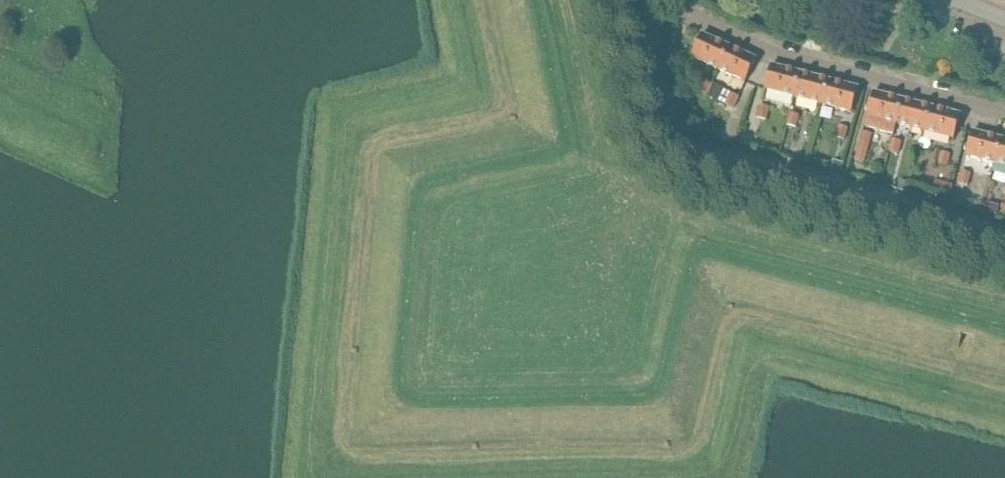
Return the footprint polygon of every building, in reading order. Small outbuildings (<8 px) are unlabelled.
[(692,57),(719,69),(729,47),(702,34),(692,57)] [(756,60),(729,47),(719,69),(746,82),(756,60)] [(765,90),(794,97),(800,73),(771,66),(765,90)] [(794,97),(823,105),(829,81),(800,73),(794,97)] [(707,96),(708,95),(712,85),(703,81),(698,92),(707,96)] [(858,88),(829,81),(823,105),(852,112),(858,88)] [(708,95),(707,96),(718,101),(724,88),(713,84),(712,85),(708,95)] [(894,135),(897,124),(903,100),(874,92),(864,128),(894,135)] [(726,105),(733,109),(739,98),(731,94),(726,105)] [(897,124),(925,131),(931,107),(903,100),(897,124)] [(772,115),(767,114),(769,108),(761,106),(756,122),(757,123),(755,129),(766,131),(768,126),(769,126),(772,115)] [(931,107),(925,131),(954,139),(960,115),(931,107)] [(799,116),(790,114),(781,149),(790,151),(799,116)] [(836,138),(845,140),(848,129),(839,126),(836,138)] [(856,161),(864,163),(871,134),(863,132),(856,161)] [(966,156),(996,164),(1001,139),(972,132),(966,156)] [(1001,139),(996,164),(1004,166),(1004,140),(1001,139)] [(892,140),(887,159),(896,162),(897,155),(899,155),(902,142),(892,140)] [(938,165),(946,167),(950,155),(942,152),(938,165)] [(959,184),(968,186),(971,174),(962,172),(959,184)] [(908,191),(910,182),(901,180),(899,189),(908,191)] [(935,180),(931,192),(945,196),(949,184),(935,180)] [(959,184),(955,199),(964,201),(965,195),(968,186),(959,184)] [(989,204),(987,212),(997,215),(999,206),(989,204)]
